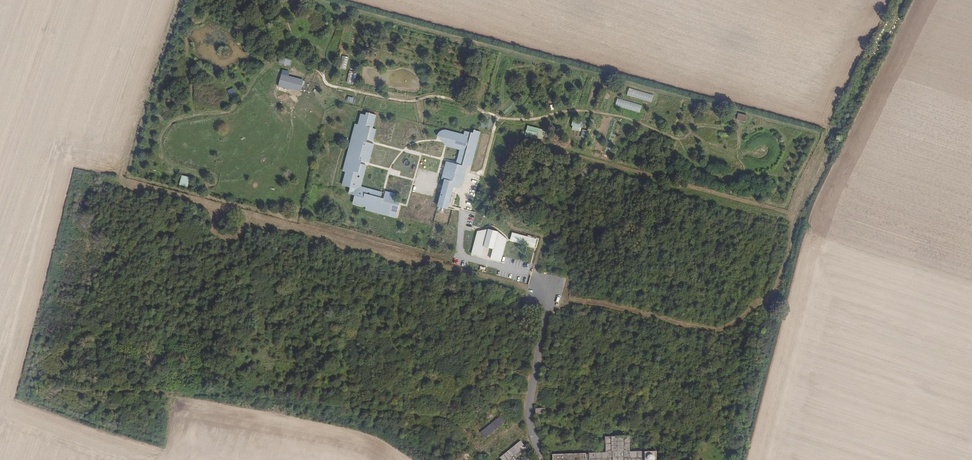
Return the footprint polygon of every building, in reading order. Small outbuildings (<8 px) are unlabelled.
[(346,42),(352,43),(355,30),(348,29),(346,42)] [(349,57),(342,55),(340,68),(346,69),(349,57)] [(292,59),(280,56),(278,63),(279,63),(290,65),(292,59)] [(357,73),(349,72),(347,83),(355,84),(357,73)] [(278,85),(301,91),(304,79),(281,73),(278,85)] [(655,93),(629,88),(627,97),(653,102),(655,93)] [(640,112),(643,104),(618,97),(616,105),(640,112)] [(396,216),(400,201),(394,199),(396,192),(384,189),(383,189),(382,191),(361,186),(367,163),(367,161),(370,162),(375,143),(375,141),(372,140),(375,127),(372,127),(376,113),(366,110),(365,114),(359,113),(357,123),(354,123),(342,171),(345,172),(342,185),(350,187),(348,194),(355,196),(352,205),(364,209),(364,210),(395,219),(396,216)] [(748,114),(739,112),(737,120),(738,120),(746,122),(748,114)] [(583,122),(574,120),(572,128),(581,130),(583,122)] [(540,127),(528,124),(525,135),(537,138),(540,127)] [(454,187),(458,188),(462,185),(467,167),(473,164),(481,130),(474,128),(473,132),(465,130),(463,134),(445,129),(440,130),(438,135),(441,139),(446,145),(447,146),(460,149),(457,163),(446,160),(441,177),(445,178),(438,204),(448,207),(454,187)] [(190,176),(181,174),(179,185),(188,186),(190,176)] [(501,261),(507,238),(498,230),(489,228),(477,230),(470,253),(481,256),(484,245),(492,248),(490,258),(501,261)] [(522,234),(519,243),(534,247),(537,238),(522,234)] [(480,432),(485,438),(504,421),(500,416),(480,432)] [(553,459),(658,459),(657,450),(630,451),(629,435),(606,435),(607,451),(553,453),(553,459)] [(500,457),(503,459),(518,459),(517,459),(523,454),(524,455),(530,451),(526,446),(525,447),(520,440),(500,457)]
